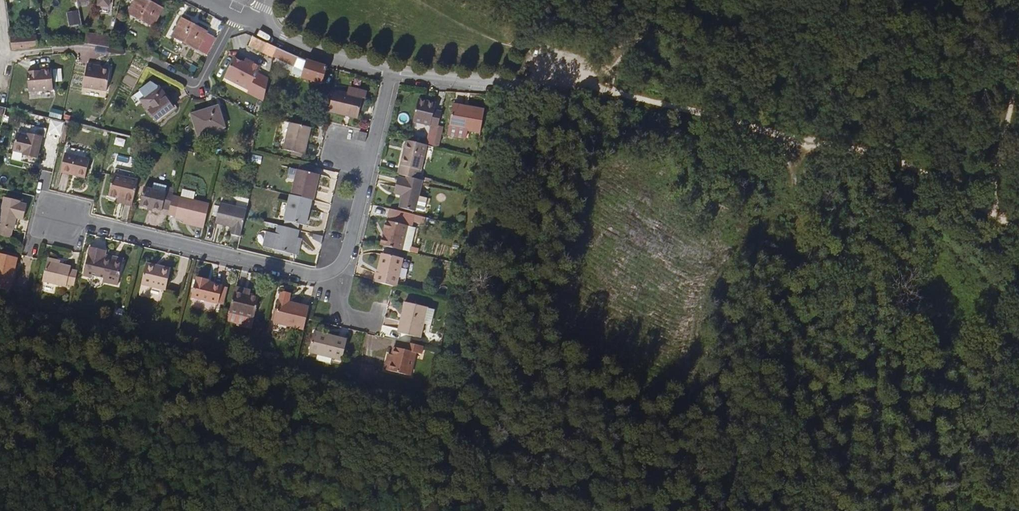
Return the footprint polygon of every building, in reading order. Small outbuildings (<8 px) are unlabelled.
[(162,8),(148,0),(135,0),(128,13),(153,26),(162,8)] [(77,11),(67,13),(69,26),(80,24),(77,11)] [(208,32),(182,19),(173,36),(205,53),(214,36),(208,33),(208,32)] [(83,32),(85,43),(109,47),(111,37),(83,32)] [(12,48),(36,46),(36,42),(29,42),(29,36),(21,36),(21,34),(10,34),(12,48)] [(276,48),(253,36),(248,46),(262,52),(263,51),(269,55),(274,57),(276,48)] [(299,57),(276,48),(274,57),(295,66),(299,57)] [(265,93),(269,78),(257,73),(261,66),(252,62),(251,66),(244,62),(234,57),(224,77),(248,90),(251,86),(265,93)] [(305,60),(299,57),(295,66),(292,73),(323,83),(328,66),(305,60)] [(110,73),(101,71),(97,70),(98,67),(88,65),(82,88),(106,93),(110,73)] [(53,89),(51,69),(27,71),(29,91),(53,89)] [(164,94),(158,86),(151,82),(140,90),(145,96),(141,99),(156,119),(173,107),(163,95),(164,94)] [(265,93),(251,86),(248,90),(247,93),(263,101),(265,93)] [(350,88),(349,94),(363,98),(367,98),(368,93),(350,88)] [(358,118),(360,110),(363,98),(349,94),(335,90),(329,111),(358,118)] [(439,125),(443,112),(435,110),(437,103),(415,99),(411,120),(432,124),(432,123),(439,125)] [(225,126),(218,106),(192,114),(198,135),(225,126)] [(481,133),(485,110),(470,107),(470,109),(455,106),(449,136),(468,140),(469,130),(481,133)] [(61,137),(65,122),(53,119),(49,133),(61,137)] [(305,154),(311,127),(291,123),(284,149),(305,154)] [(35,125),(33,134),(32,137),(28,136),(18,134),(14,150),(24,152),(28,153),(28,156),(38,159),(43,136),(46,137),(48,129),(35,125)] [(439,129),(431,127),(427,145),(434,147),(439,129)] [(444,129),(439,128),(439,129),(434,147),(439,148),(444,129)] [(360,131),(358,140),(365,142),(367,133),(360,131)] [(398,174),(399,175),(418,179),(427,145),(409,141),(406,154),(404,154),(398,174)] [(58,150),(49,147),(45,161),(53,164),(58,150)] [(73,172),(85,175),(89,159),(65,154),(60,172),(72,175),(73,172)] [(313,167),(299,163),(298,169),(311,173),(313,167)] [(291,195),(311,200),(314,189),(313,189),(314,184),(315,184),(317,174),(311,173),(298,169),(288,167),(286,177),(295,179),(291,195)] [(418,179),(399,175),(394,192),(403,194),(400,208),(414,212),(422,180),(418,179)] [(132,204),(137,184),(111,178),(108,193),(117,196),(125,197),(124,202),(132,204)] [(173,196),(174,192),(168,190),(168,191),(145,186),(141,204),(163,209),(163,207),(170,208),(173,196)] [(311,200),(291,195),(285,221),(299,224),(305,225),(308,216),(307,215),(308,210),(309,210),(311,200)] [(176,216),(180,198),(173,196),(170,208),(169,214),(176,216)] [(204,227),(210,203),(181,196),(180,198),(176,216),(175,216),(186,218),(191,219),(190,223),(204,227)] [(13,230),(16,218),(23,219),(26,205),(19,203),(20,201),(6,198),(0,220),(0,227),(13,230)] [(240,236),(245,217),(247,210),(220,204),(216,223),(233,227),(232,234),(240,236)] [(382,245),(402,250),(408,227),(412,228),(414,215),(405,213),(391,209),(382,245)] [(284,226),(298,230),(299,224),(285,221),(284,226)] [(299,230),(298,230),(284,226),(278,225),(276,235),(272,249),(293,254),(299,230)] [(13,230),(0,227),(0,235),(11,237),(13,230)] [(415,228),(412,228),(408,227),(402,250),(417,253),(418,249),(411,247),(415,228)] [(264,247),(272,249),(276,235),(268,233),(264,247)] [(119,281),(123,260),(105,256),(106,253),(106,251),(90,247),(83,275),(91,277),(92,274),(104,277),(107,278),(106,282),(116,285),(117,280),(119,281)] [(17,258),(0,254),(0,288),(9,290),(17,258)] [(374,282),(393,286),(396,287),(403,259),(382,254),(378,274),(376,273),(374,282)] [(66,287),(67,284),(71,269),(72,266),(60,264),(47,261),(42,281),(66,287)] [(157,268),(148,266),(143,283),(166,289),(171,269),(158,265),(157,268)] [(74,286),(78,271),(71,269),(67,284),(74,286)] [(218,303),(222,286),(208,283),(208,280),(198,278),(194,297),(218,303)] [(225,304),(229,287),(222,286),(218,303),(225,304)] [(260,297),(252,295),(244,293),(245,289),(237,287),(231,318),(240,321),(239,325),(252,328),(260,297)] [(304,330),(310,307),(296,304),(295,307),(289,305),(291,295),(282,293),(275,322),(304,330)] [(201,307),(219,309),(219,303),(201,301),(201,307)] [(420,337),(427,307),(408,303),(404,319),(401,318),(398,332),(420,337)] [(343,359),(349,340),(333,336),(332,337),(315,332),(311,351),(319,353),(330,356),(333,357),(343,359)] [(424,347),(407,342),(405,350),(395,348),(393,355),(389,354),(386,369),(411,376),(416,353),(421,355),(424,347)] [(330,356),(319,353),(317,359),(331,362),(333,357),(330,356)] [(374,368),(364,365),(360,379),(371,381),(374,368)]
